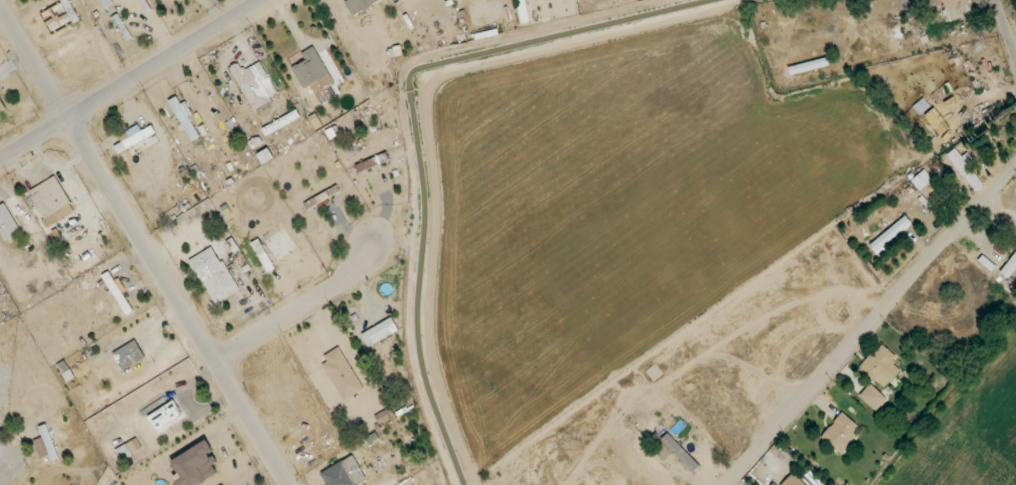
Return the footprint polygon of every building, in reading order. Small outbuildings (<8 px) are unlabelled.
[(60,30),(75,19),(62,0),(39,0),(60,30)] [(345,2),(354,16),(382,0),(348,0),(345,2)] [(967,0),(941,0),(948,22),(972,14),(967,0)] [(292,67),(304,89),(312,85),(316,94),(342,80),(336,68),(328,72),(315,46),(302,52),(306,60),(292,67)] [(254,109),(279,94),(261,61),(243,71),(238,63),(230,68),(254,109)] [(263,128),(266,135),(283,126),(287,134),(304,125),(296,110),(263,128)] [(129,148),(132,154),(153,144),(149,136),(155,133),(152,126),(142,130),(140,125),(119,135),(122,142),(115,146),(118,153),(129,148)] [(962,157),(955,148),(946,156),(975,193),(986,184),(964,155),(962,157)] [(918,190),(933,181),(925,170),(911,180),(918,190)] [(29,191),(49,227),(60,220),(55,213),(73,203),(57,175),(29,191)] [(6,241),(24,231),(7,202),(0,206),(0,230),(6,241)] [(238,291),(215,246),(191,258),(214,304),(238,291)] [(1011,278),(1015,270),(1015,251),(1002,272),(1011,278)] [(301,266),(296,259),(267,278),(272,285),(301,266)] [(132,310),(113,270),(105,274),(124,315),(132,310)] [(147,357),(137,339),(113,353),(123,371),(147,357)] [(900,369),(892,362),(897,356),(882,343),(860,367),(883,388),(900,369)] [(320,361),(340,392),(360,380),(340,348),(320,361)] [(877,411),(888,398),(871,384),(860,397),(877,411)] [(149,414),(157,431),(183,419),(176,402),(149,414)] [(822,437),(842,454),(863,429),(843,412),(822,437)] [(52,460),(60,457),(49,424),(39,427),(43,437),(34,440),(40,458),(50,455),(52,460)] [(116,450),(122,460),(143,448),(137,437),(116,450)] [(180,474),(176,477),(180,484),(193,484),(219,470),(210,454),(214,451),(208,440),(172,461),(180,474)] [(325,484),(350,484),(350,467),(325,466),(325,484)]
